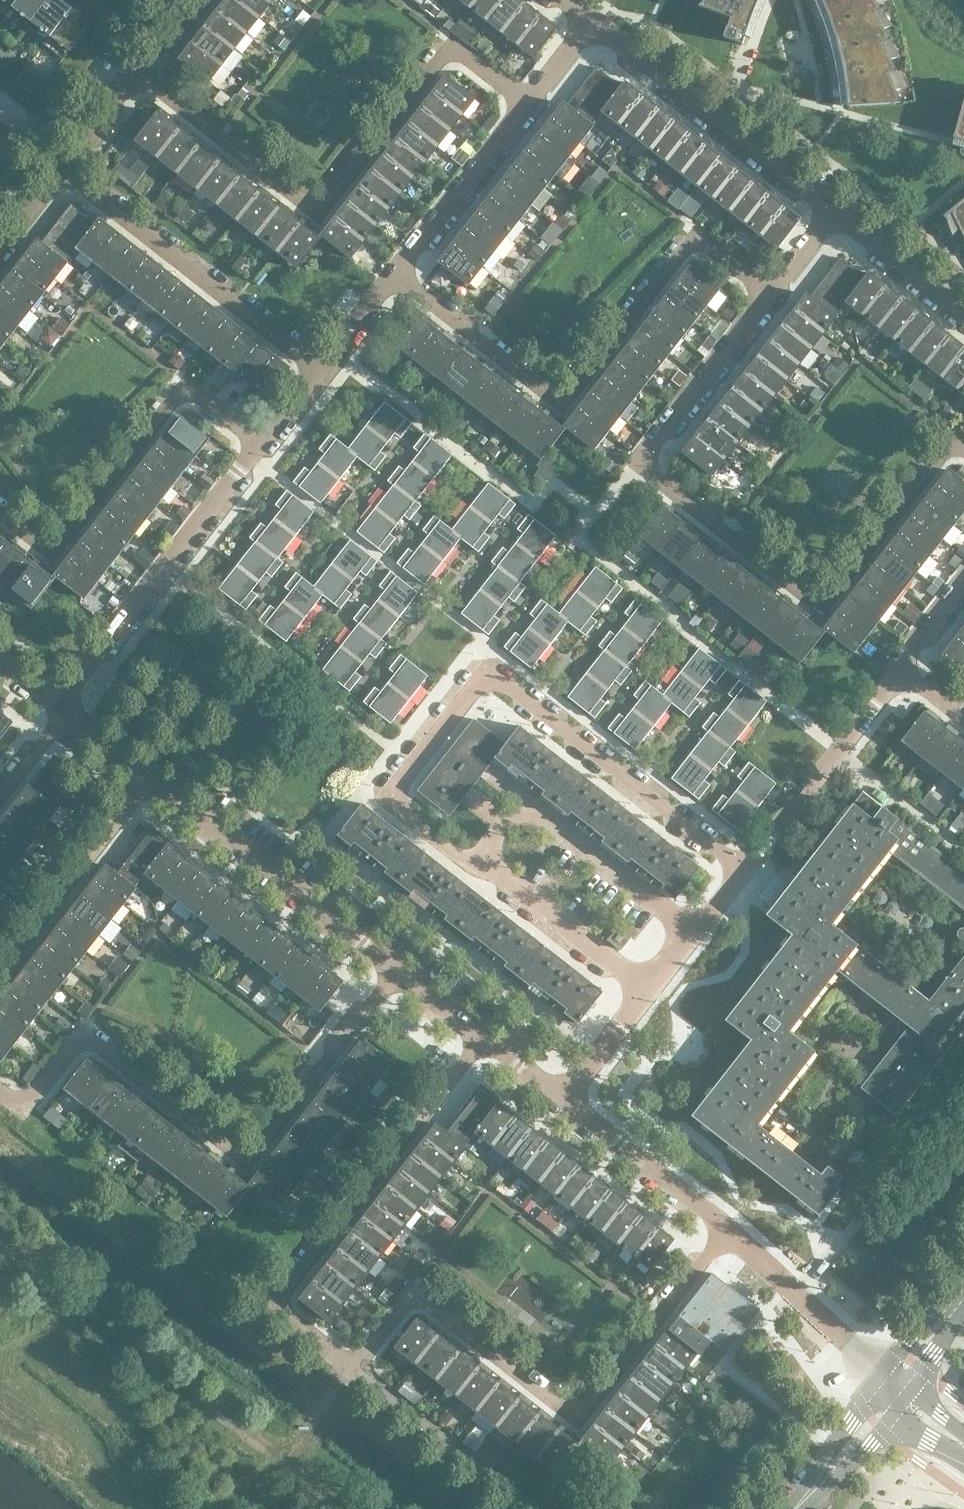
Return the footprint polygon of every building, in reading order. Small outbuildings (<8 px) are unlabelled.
[(49,0),(18,0),(13,7),(23,15),(22,16),(25,18),(26,17),(32,22),(49,0)] [(75,6),(74,5),(68,0),(49,0),(32,22),(42,29),(41,31),(44,33),(45,32),(51,37),(75,6)] [(75,46),(82,37),(94,21),(81,11),(86,5),(79,0),(74,5),(75,6),(51,37),(61,44),(60,46),(63,48),(64,47),(70,52),(75,46)] [(236,0),(226,0),(217,11),(247,34),(259,18),(236,0)] [(268,0),(236,0),(259,18),(271,2),(268,0)] [(501,0),(476,0),(470,7),(486,20),(501,0)] [(524,3),(521,0),(501,0),(486,20),(502,32),(524,3)] [(701,6),(700,6),(700,7),(731,18),(724,38),(742,44),(742,45),(753,15),(755,9),(759,0),(705,0),(701,6)] [(874,14),(883,11),(882,9),(875,0),(822,0),(827,12),(829,18),(836,37),(837,43),(842,63),(843,70),(847,90),(847,96),(848,107),(849,107),(849,106),(900,103),(900,101),(888,73),(897,72),(897,70),(896,70),(882,43),(891,41),(891,39),(890,39),(874,14)] [(517,44),(540,15),(524,3),(502,32),(517,44)] [(247,34),(217,11),(205,27),(234,50),(247,34)] [(534,57),(557,28),(540,15),(517,44),(534,57)] [(234,50),(205,27),(193,42),(222,65),(234,50)] [(101,52),(82,37),(75,46),(94,61),(101,52)] [(222,65),(193,42),(180,59),(209,82),(222,65)] [(622,87),(599,69),(592,79),(614,97),(622,87)] [(475,99),(446,76),(433,93),(462,116),(475,99)] [(614,97),(592,79),(584,89),(607,106),(614,97)] [(619,124),(642,95),(626,82),(622,87),(614,97),(607,106),(603,111),(619,124)] [(607,106),(584,89),(577,98),(599,116),(603,111),(607,106)] [(462,116),(433,93),(421,108),(450,131),(462,116)] [(635,136),(658,107),(642,95),(619,124),(635,136)] [(599,116),(577,98),(570,108),(592,125),(599,116)] [(954,137),(953,137),(953,138),(963,141),(963,102),(954,137)] [(592,125),(570,108),(564,103),(551,119),(580,142),(593,126),(592,125)] [(651,149),(673,119),(658,107),(635,136),(651,149)] [(450,131),(421,108),(408,124),(438,147),(450,131)] [(157,157),(179,129),(179,128),(167,119),(170,115),(162,109),(159,113),(159,112),(136,141),(157,157)] [(580,142),(551,119),(539,135),(568,158),(580,142)] [(667,161),(689,132),(673,119),(651,149),(667,161)] [(199,144),(187,135),(190,130),(182,124),(179,128),(179,129),(157,157),(177,173),(199,144)] [(438,147),(408,124),(396,140),(425,163),(438,147)] [(682,173),(705,144),(689,132),(667,161),(682,173)] [(568,158),(539,135),(526,151),(556,174),(568,158)] [(197,188),(219,160),(206,150),(210,146),(202,140),(199,144),(177,173),(197,188)] [(425,163),(396,140),(384,156),(413,179),(425,163)] [(698,186),(721,157),(705,144),(682,173),(698,186)] [(556,174),(526,151),(514,167),(543,189),(556,174)] [(0,155),(0,171),(5,175),(12,165),(0,155)] [(239,176),(227,166),(230,162),(222,156),(219,160),(197,188),(217,204),(239,176)] [(413,179),(384,156),(371,171),(401,194),(413,179)] [(714,198),(736,169),(721,157),(698,186),(714,198)] [(128,182),(136,174),(123,162),(115,170),(128,182)] [(543,189),(514,167),(502,182),(531,205),(543,189)] [(730,210),(752,181),(736,169),(714,198),(730,210)] [(401,194),(371,171),(359,187),(388,210),(401,194)] [(237,220),(259,192),(258,192),(246,182),(250,178),(242,172),(239,176),(217,204),(237,220)] [(745,223),(768,194),(752,181),(730,210),(745,223)] [(531,205),(502,182),(489,198),(519,221),(531,205)] [(279,208),(278,207),(266,198),(270,194),(262,187),(258,192),(259,192),(237,220),(257,236),(279,208)] [(388,210),(359,187),(347,203),(376,226),(388,210)] [(761,235),(784,206),(768,194),(745,223),(761,235)] [(519,221),(489,198),(477,214),(506,237),(519,221)] [(951,210),(963,237),(963,199),(951,210)] [(277,252),(299,224),(298,223),(286,214),(290,210),(282,203),(278,207),(279,208),(257,236),(277,252)] [(376,226),(347,203),(334,219),(364,242),(376,226)] [(777,248),(800,219),(784,206),(761,235),(777,248)] [(97,224),(75,207),(67,217),(89,234),(97,224)] [(506,237),(477,214),(465,230),(494,253),(506,237)] [(89,234),(67,217),(60,227),(81,244),(89,234)] [(94,261),(116,232),(100,219),(97,224),(89,234),(81,244),(77,248),(94,261)] [(297,268),(323,236),(351,258),(364,242),(334,219),(318,239),(306,229),(310,225),(302,219),(298,223),(299,224),(277,252),(297,268)] [(81,244),(60,227),(52,236),(74,253),(77,248),(81,244)] [(494,253),(465,230),(452,245),(481,268),(494,253)] [(109,273),(132,244),(116,232),(94,261),(109,273)] [(74,253),(52,236),(45,245),(67,262),(74,253)] [(67,262),(45,245),(38,240),(26,256),(55,279),(67,263),(67,262)] [(125,286),(148,256),(132,244),(109,273),(125,286)] [(481,268),(452,245),(440,262),(469,285),(481,268)] [(55,279),(26,256),(13,272),(42,295),(55,279)] [(141,298),(164,269),(148,256),(125,286),(141,298)] [(866,278),(843,260),(835,270),(858,287),(866,278)] [(719,290),(690,267),(677,283),(706,306),(719,290)] [(157,310),(179,281),(164,269),(141,298),(157,310)] [(858,287),(835,270),(828,279),(850,297),(858,287)] [(42,295),(13,272),(1,288),(30,311),(42,295)] [(863,315),(886,286),(869,273),(866,278),(858,287),(850,297),(846,302),(863,315)] [(850,297),(828,279),(820,289),(843,306),(846,302),(850,297)] [(172,323),(195,293),(179,281),(157,310),(172,323)] [(706,306),(677,283),(665,299),(694,322),(706,306)] [(878,327),(901,298),(886,286),(863,315),(878,327)] [(1,288),(0,289),(0,313),(18,327),(30,311),(1,288)] [(843,306),(820,289),(813,298),(836,316),(843,306)] [(188,335),(211,306),(195,293),(172,323),(188,335)] [(836,316),(813,298),(807,294),(795,310),(824,333),(836,317),(836,316)] [(894,339),(917,310),(901,298),(878,327),(894,339)] [(694,322),(665,299),(652,315),(681,338),(694,322)] [(204,347),(227,318),(211,306),(188,335),(204,347)] [(824,333),(795,310),(782,326),(811,348),(824,333)] [(910,352),(933,323),(917,310),(894,339),(910,352)] [(0,313),(0,338),(5,342),(18,327),(0,313)] [(443,335),(442,335),(430,325),(434,321),(426,315),(422,319),(400,347),(420,364),(443,335)] [(681,338),(652,315),(640,331),(669,354),(681,338)] [(220,360),(242,330),(227,318),(204,347),(220,360)] [(926,364),(949,335),(933,323),(910,352),(926,364)] [(811,348),(782,326),(770,341),(799,364),(811,348)] [(235,372),(258,343),(242,330),(220,360),(235,372)] [(440,379),(463,351),(462,351),(450,341),(453,337),(446,331),(442,335),(443,335),(420,364),(440,379)] [(669,354),(640,331),(628,346),(657,369),(669,354)] [(963,348),(963,347),(949,335),(926,364),(942,376),(963,348)] [(799,364),(770,341),(758,357),(787,380),(799,364)] [(251,384),(274,355),(258,343),(235,372),(251,384)] [(460,395),(483,367),(482,366),(470,357),(473,353),(465,346),(462,351),(463,351),(440,379),(460,395)] [(657,369),(628,346),(615,362),(644,385),(657,369)] [(963,380),(963,348),(942,376),(957,389),(963,380)] [(268,397),(290,368),(274,355),(251,384),(268,397)] [(787,380),(758,357),(745,373),(774,396),(787,380)] [(503,383),(502,382),(490,373),(493,369),(485,362),(482,366),(483,367),(460,395),(480,411),(503,383)] [(644,385),(615,362),(603,378),(632,401),(644,385)] [(774,396),(745,373),(733,389),(762,412),(774,396)] [(522,398),(510,388),(513,384),(505,378),(502,382),(503,383),(480,411),(500,427),(522,398)] [(632,401),(603,378),(591,394),(620,417),(632,401)] [(762,412),(733,389),(721,404),(750,427),(762,412)] [(542,414),(530,404),(533,400),(525,394),(522,398),(500,427),(520,442),(542,414)] [(620,417),(591,394),(578,409),(607,432),(620,417)] [(413,423),(385,402),(367,426),(388,442),(395,433),(401,438),(413,423)] [(750,427),(721,404),(708,420),(737,443),(750,427)] [(541,459),(566,427),(595,449),(607,432),(578,409),(562,430),(550,420),(553,416),(545,410),(542,414),(520,442),(541,459)] [(209,439),(180,417),(167,433),(196,456),(209,439)] [(737,443),(708,420),(696,436),(725,459),(737,443)] [(381,451),(388,442),(367,426),(349,449),(358,456),(358,457),(376,471),(387,456),(381,451)] [(196,456),(167,433),(155,449),(184,471),(196,456)] [(434,478),(452,455),(425,433),(414,448),(420,452),(413,462),(434,478)] [(340,480),(358,457),(358,456),(349,449),(331,434),(319,449),(325,454),(318,463),(340,480)] [(725,459),(696,436),(683,452),(712,475),(725,459)] [(184,471),(155,449),(142,464),(172,487),(184,471)] [(415,502),(416,501),(433,479),(434,478),(413,462),(406,471),(399,466),(388,480),(394,485),(415,502)] [(321,503),(339,480),(340,480),(318,463),(311,472),(305,467),(294,482),(321,503)] [(172,487),(142,464),(130,480),(159,503),(172,487)] [(949,470),(936,486),(963,508),(963,482),(949,470)] [(159,503),(130,480),(118,496),(138,512),(147,519),(159,503)] [(516,505),(489,483),(471,507),(492,523),(499,514),(505,519),(516,505)] [(422,506),(416,501),(415,502),(394,485),(376,508),(397,525),(405,515),(411,520),(422,506)] [(936,486),(924,502),(953,525),(963,511),(963,508),(936,486)] [(296,535),(315,512),(287,490),(276,505),(282,510),(275,519),(296,535)] [(147,519),(138,512),(118,496),(105,512),(135,535),(147,519)] [(682,522),(681,522),(670,512),(673,508),(665,502),(662,506),(639,535),(660,551),(682,522)] [(953,525),(924,502),(911,518),(941,541),(953,525)] [(485,533),(492,523),(471,507),(453,530),(452,531),(461,538),(479,552),(491,537),(485,533)] [(390,534),(397,525),(376,508),(357,532),(385,553),(396,539),(390,534)] [(135,535),(105,512),(93,527),(122,550),(135,535)] [(443,561),(461,538),(452,531),(453,530),(435,515),(423,530),(429,535),(422,544),(443,561)] [(538,560),(556,536),(529,515),(518,529),(524,534),(517,543),(538,560)] [(680,566),(702,538),(690,528),(693,524),(685,518),(681,522),(682,522),(660,551),(680,566)] [(941,541),(911,518),(899,534),(928,557),(941,541)] [(278,558),(295,536),(296,535),(275,519),(268,528),(261,523),(250,538),(256,542),(277,559),(278,558)] [(122,550),(93,527),(81,543),(110,566),(122,550)] [(700,582),(722,554),(722,553),(710,544),(713,540),(705,533),(702,538),(680,566),(700,582)] [(928,557),(899,534),(887,549),(916,572),(928,557)] [(13,548),(12,547),(0,538),(0,564),(13,548)] [(378,561),(351,540),(332,564),(354,580),(361,571),(367,576),(378,561)] [(284,563),(283,562),(278,558),(277,559),(256,542),(238,565),(259,582),(267,572),(273,577),(284,563)] [(33,564),(32,563),(20,553),(23,549),(15,543),(12,547),(13,548),(0,564),(0,584),(11,592),(33,564)] [(110,566),(81,543),(69,559),(98,582),(110,566)] [(520,583),(537,560),(538,560),(517,543),(510,552),(503,548),(492,562),(498,567),(520,583)] [(425,584),(443,562),(443,561),(422,544),(415,553),(409,549),(397,563),(425,584)] [(742,569),(730,560),(733,555),(725,549),(722,553),(722,554),(700,582),(720,598),(742,569)] [(916,572),(887,549),(875,565),(904,588),(916,572)] [(31,608),(54,580),(40,569),(43,565),(35,558),(32,563),(33,564),(11,592),(31,608)] [(98,582),(69,559),(56,575),(85,598),(98,582)] [(346,590),(354,580),(332,564),(315,587),(314,587),(323,595),(341,609),(352,594),(346,590)] [(252,591),(259,582),(238,565),(219,589),(247,610),(258,596),(252,591)] [(740,614),(762,585),(750,575),(753,571),(745,565),(742,569),(720,598),(740,614)] [(904,588),(875,565),(862,581),(891,604),(904,588)] [(526,587),(525,586),(520,583),(498,567),(480,590),(502,606),(509,597),(515,602),(526,587)] [(623,588),(596,567),(577,591),(599,607),(606,598),(612,603),(623,588)] [(400,616),(418,593),(391,571),(380,586),(386,591),(378,600),(400,616)] [(305,618),(323,595),(314,587),(315,587),(296,572),(285,587),(291,592),(284,601),(305,618)] [(782,601),(770,591),(773,587),(765,581),(762,585),(740,614),(760,630),(782,601)] [(891,604),(862,581),(850,597),(879,620),(891,604)] [(494,616),(502,606),(480,590),(462,614),(489,635),(501,620),(494,616)] [(591,617),(599,607),(577,591),(560,614),(559,614),(568,622),(586,636),(598,621),(591,617)] [(802,617),(802,616),(790,607),(793,603),(785,596),(782,601),(760,630),(780,645),(802,617)] [(879,620),(850,597),(838,612),(867,635),(879,620)] [(645,643),(663,620),(636,598),(625,613),(631,618),(624,627),(645,643)] [(550,645),(568,622),(559,614),(560,614),(542,599),(530,614),(536,619),(529,628),(550,645)] [(381,640),(382,639),(399,617),(400,616),(378,600),(371,609),(365,604),(354,619),(360,623),(381,640)] [(287,641),(305,618),(284,601),(277,610),(271,605),(259,620),(287,641)] [(800,662),(823,633),(810,623),(813,618),(805,612),(802,616),(802,617),(780,645),(800,662)] [(867,635),(838,612),(825,629),(854,652),(867,635)] [(388,644),(387,643),(382,639),(381,640),(360,623),(342,646),(363,663),(370,654),(376,658),(388,644)] [(627,666),(645,643),(624,627),(616,636),(610,631),(599,646),(605,650),(626,667),(627,666)] [(532,668),(550,645),(529,628),(522,637),(516,632),(504,647),(532,668)] [(955,639),(963,646),(963,628),(955,639)] [(955,639),(943,655),(963,672),(963,646),(955,639)] [(356,672),(363,663),(342,646),(323,670),(350,691),(362,677),(356,672)] [(727,670),(720,664),(700,648),(681,672),(702,689),(709,679),(716,684),(727,670)] [(633,671),(627,666),(626,667),(605,650),(587,673),(608,690),(615,681),(621,685),(633,671)] [(410,700),(428,676),(401,654),(390,669),(396,674),(388,683),(410,700)] [(695,698),(702,689),(681,672),(664,695),(663,696),(672,703),(690,717),(701,703),(695,698)] [(601,699),(608,690),(587,673),(568,697),(596,718),(607,704),(601,699)] [(654,726),(672,703),(663,696),(664,695),(645,680),(634,695),(640,700),(633,709),(654,726)] [(749,725),(767,701),(740,680),(728,694),(735,699),(727,708),(749,725)] [(391,723),(410,700),(388,683),(381,692),(375,687),(364,702),(391,723)] [(731,748),(748,726),(749,725),(727,708),(720,717),(714,713),(703,727),(709,732),(730,749),(731,748)] [(636,750),(653,727),(654,726),(633,709),(626,718),(619,714),(608,728),(636,750)] [(946,729),(945,728),(933,719),(936,715),(929,709),(925,713),(925,712),(903,741),(924,757),(946,729)] [(13,722),(0,712),(0,739),(13,722)] [(470,738),(481,724),(474,719),(463,733),(464,734),(465,733),(470,738)] [(476,743),(487,729),(481,724),(470,738),(476,743)] [(953,734),(957,730),(948,724),(945,728),(946,729),(924,757),(944,773),(963,746),(963,743),(953,734)] [(579,772),(558,756),(520,726),(506,744),(495,758),(555,804),(579,772)] [(483,747),(493,734),(487,729),(476,743),(483,747)] [(736,752),(731,748),(730,749),(709,732),(691,755),(712,771),(719,762),(725,767),(736,752)] [(480,775),(494,757),(494,756),(489,752),(483,747),(476,743),(470,738),(465,733),(464,734),(450,752),(465,764),(460,770),(474,782),(475,783),(481,776),(480,775)] [(489,752),(500,739),(493,734),(483,747),(489,752)] [(495,758),(506,744),(500,739),(489,752),(494,756),(494,757),(495,758)] [(963,788),(963,746),(944,773),(963,788)] [(474,782),(460,770),(465,764),(450,752),(449,751),(443,759),(444,759),(430,777),(430,778),(437,783),(445,790),(453,796),(459,801),(460,801),(474,782)] [(705,780),(712,771),(691,755),(672,778),(699,800),(711,785),(705,780)] [(758,807),(776,783),(749,762),(738,776),(744,781),(737,791),(758,807)] [(641,821),(616,801),(579,772),(555,804),(616,853),(641,821)] [(42,788),(47,782),(41,777),(36,783),(42,788)] [(426,797),(437,783),(430,778),(430,777),(429,777),(418,791),(426,797)] [(62,804),(33,781),(20,797),(49,820),(62,804)] [(434,803),(445,790),(437,783),(426,797),(434,803)] [(442,809),(453,796),(445,790),(434,803),(442,809)] [(822,1174),(759,1125),(816,1052),(790,1032),(837,971),(909,1026),(861,1087),(897,1115),(963,1029),(963,955),(929,1000),(832,925),(890,852),(963,910),(963,870),(863,791),(788,887),(782,883),(768,901),(774,905),(766,915),(792,935),(726,1020),(741,1032),(751,1040),(692,1115),(820,1215),(840,1188),(836,1186),(843,1177),(828,1166),(822,1174)] [(739,831),(758,807),(737,791),(729,800),(723,795),(712,809),(739,831)] [(450,816),(461,801),(460,801),(459,801),(453,796),(442,809),(450,816)] [(49,820),(20,797),(8,813),(37,836),(49,820)] [(423,851),(363,803),(338,835),(339,836),(337,838),(349,847),(351,845),(361,853),(386,873),(384,875),(397,885),(423,851)] [(8,813),(0,823),(0,832),(25,852),(37,836),(8,813)] [(701,867),(662,837),(641,821),(616,853),(676,899),(701,867)] [(146,874),(168,845),(167,844),(170,840),(151,825),(140,840),(136,844),(130,852),(133,854),(117,873),(135,887),(146,874)] [(0,832),(0,858),(12,868),(25,852),(0,832)] [(162,886),(185,857),(169,844),(168,845),(146,874),(162,886)] [(483,897),(423,851),(397,885),(409,894),(411,892),(412,893),(415,889),(424,896),(421,900),(436,912),(439,908),(449,915),(445,919),(446,920),(444,922),(457,931),(483,897)] [(178,899),(201,869),(185,857),(162,886),(178,899)] [(0,858),(0,883),(12,868),(0,858)] [(135,887),(117,873),(107,865),(94,881),(123,904),(136,888),(135,887)] [(194,911),(216,881),(201,869),(178,899),(194,911)] [(123,904),(94,881),(82,897),(111,920),(123,904)] [(209,923),(232,894),(216,881),(194,911),(209,923)] [(225,936),(248,906),(232,894),(209,923),(225,936)] [(111,920),(82,897),(69,913),(99,936),(111,920)] [(543,944),(483,897),(457,931),(469,941),(471,939),(474,935),(484,943),(481,947),(496,959),(499,955),(509,962),(505,966),(506,967),(504,969),(517,978),(543,944)] [(241,948),(264,919),(248,906),(225,936),(241,948)] [(99,936),(69,913),(57,929),(86,951),(99,936)] [(257,960),(280,931),(264,919),(241,948),(257,960)] [(621,949),(630,937),(618,928),(609,940),(621,949)] [(86,951),(57,929),(45,944),(74,967),(86,951)] [(272,973),(295,943),(280,931),(257,960),(272,973)] [(288,985),(311,956),(295,943),(272,973),(288,985)] [(74,967),(45,944),(32,960),(62,983),(74,967)] [(604,991),(543,944),(517,978),(529,988),(531,986),(535,983),(544,990),(541,994),(556,1005),(559,1001),(568,1009),(565,1013),(566,1014),(564,1016),(576,1025),(578,1023),(579,1023),(604,991)] [(304,997),(327,968),(311,956),(288,985),(304,997)] [(62,983),(32,960),(20,976),(49,999),(62,983)] [(320,1010),(343,981),(327,968),(304,997),(320,1010)] [(49,999),(20,976),(8,992),(37,1015),(49,999)] [(8,992),(0,1002),(0,1011),(25,1030),(37,1015),(8,992)] [(0,1011),(0,1036),(12,1046),(25,1030),(0,1011)] [(0,1036),(0,1062),(12,1046),(0,1036)] [(392,1063),(384,1056),(363,1040),(350,1056),(379,1079),(392,1063)] [(109,1076),(108,1076),(96,1066),(99,1062),(92,1056),(88,1060),(66,1089),(86,1105),(109,1076)] [(379,1079),(350,1056),(338,1072),(367,1095),(379,1079)] [(106,1120),(129,1092),(128,1092),(116,1082),(119,1078),(111,1072),(108,1076),(109,1076),(86,1105),(106,1120)] [(367,1095),(338,1072),(326,1088),(355,1111),(367,1095)] [(465,1146),(476,1132),(499,1103),(498,1102),(500,1099),(481,1084),(470,1098),(466,1103),(461,1110),(463,1112),(448,1132),(465,1146)] [(127,1136),(149,1108),(148,1107),(136,1098),(139,1094),(131,1087),(128,1092),(129,1092),(106,1120),(127,1136)] [(355,1111),(326,1088),(313,1103),(342,1126),(355,1111)] [(169,1123),(168,1123),(156,1114),(160,1109),(151,1103),(148,1107),(149,1108),(127,1136),(147,1152),(169,1123)] [(342,1126),(313,1103),(301,1119),(330,1142),(342,1126)] [(493,1145),(516,1116),(499,1103),(476,1132),(493,1145)] [(508,1157),(531,1128),(516,1116),(493,1145),(508,1157)] [(189,1139),(188,1139),(176,1129),(180,1125),(172,1119),(168,1123),(169,1123),(147,1152),(167,1168),(189,1139)] [(330,1142),(301,1119),(289,1135),(318,1158),(330,1142)] [(465,1146),(448,1132),(437,1124),(424,1140),(454,1163),(466,1147),(465,1146)] [(524,1169),(547,1140),(531,1128),(508,1157),(524,1169)] [(187,1183),(209,1155),(208,1154),(196,1145),(200,1141),(192,1134),(188,1139),(189,1139),(167,1168),(187,1183)] [(318,1158),(289,1135),(276,1151),(306,1174),(318,1158)] [(454,1163),(424,1140),(412,1156),(441,1178),(454,1163)] [(540,1182),(563,1153),(547,1140),(524,1169),(540,1182)] [(229,1171),(228,1170),(216,1161),(220,1156),(212,1150),(208,1154),(209,1155),(187,1183),(207,1199),(229,1171)] [(306,1174),(276,1151),(264,1166),(293,1189),(306,1174)] [(556,1194),(579,1165),(563,1153),(540,1182),(556,1194)] [(441,1178),(412,1156),(400,1172),(429,1194),(441,1178)] [(571,1206),(595,1177),(579,1165),(556,1194),(571,1206)] [(227,1215),(250,1187),(236,1176),(240,1172),(232,1166),(228,1170),(229,1171),(207,1199),(227,1215)] [(293,1189),(264,1166),(251,1183),(280,1206),(293,1189)] [(429,1194),(400,1172),(387,1187),(417,1210),(429,1194)] [(587,1219),(610,1190),(595,1177),(571,1206),(587,1219)] [(417,1210),(387,1187),(375,1203),(404,1226),(417,1210)] [(603,1231),(626,1202),(610,1190),(587,1219),(603,1231)] [(618,1243),(641,1214),(626,1202),(603,1231),(618,1243)] [(404,1226),(375,1203),(363,1219),(392,1242),(404,1226)] [(634,1255),(657,1226),(641,1214),(618,1243),(634,1255)] [(392,1242),(363,1219),(350,1235),(380,1257),(392,1242)] [(651,1268),(673,1239),(657,1226),(634,1255),(651,1268)] [(380,1257),(350,1235),(338,1250),(367,1273),(380,1257)] [(367,1273),(338,1250),(326,1266),(355,1289),(367,1273)] [(355,1289),(326,1266),(313,1282),(343,1305),(355,1289)] [(754,1316),(753,1305),(713,1273),(680,1315),(680,1316),(669,1330),(697,1352),(708,1338),(727,1353),(755,1317),(754,1316)] [(343,1305),(313,1282),(301,1298),(330,1321),(343,1305)] [(417,1363),(439,1335),(438,1334),(426,1325),(429,1321),(422,1315),(418,1319),(396,1347),(417,1363)] [(459,1350),(458,1350),(446,1340),(450,1336),(442,1330),(438,1334),(439,1335),(417,1363),(437,1379),(459,1350)] [(697,1352),(669,1330),(668,1330),(656,1346),(685,1369),(697,1352)] [(457,1394),(479,1366),(478,1366),(466,1356),(470,1352),(462,1346),(458,1350),(459,1350),(437,1379),(457,1394)] [(685,1369),(656,1346),(644,1361),(673,1384),(685,1369)] [(499,1382),(498,1381),(486,1372),(490,1368),(482,1361),(478,1366),(479,1366),(457,1394),(477,1410),(499,1382)] [(673,1384),(644,1361),(631,1377),(660,1400),(673,1384)] [(497,1426),(519,1397),(518,1397),(506,1388),(510,1383),(502,1377),(498,1381),(499,1382),(477,1410),(497,1426)] [(660,1400),(631,1377),(619,1393),(648,1416),(660,1400)] [(517,1442),(539,1413),(538,1413),(527,1403),(530,1399),(522,1393),(518,1397),(519,1397),(497,1426),(517,1442)] [(648,1416),(619,1393),(607,1409),(636,1432),(648,1416)] [(537,1457),(559,1429),(547,1419),(550,1415),(542,1408),(538,1413),(539,1413),(517,1442),(537,1457)] [(636,1432),(607,1409),(594,1424),(623,1447),(636,1432)] [(558,1473),(580,1445),(567,1435),(570,1430),(562,1424),(559,1429),(537,1457),(558,1473)] [(623,1447),(594,1424),(581,1441),(611,1464),(623,1447)]
